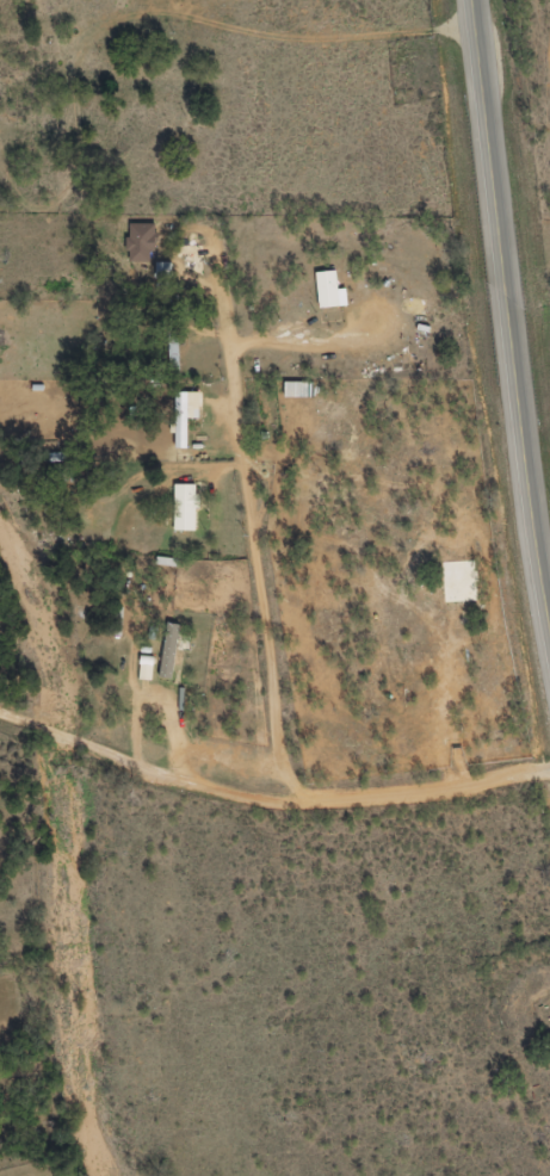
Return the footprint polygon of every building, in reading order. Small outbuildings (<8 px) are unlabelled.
[(180,280),(180,264),(157,264),(157,280),(180,280)] [(339,309),(339,272),(319,272),(319,309),(339,309)] [(199,486),(175,486),(175,533),(199,533),(199,486)] [(176,680),(176,671),(183,671),(183,632),(166,632),(166,680),(176,680)] [(153,682),(153,658),(140,658),(140,682),(153,682)]
